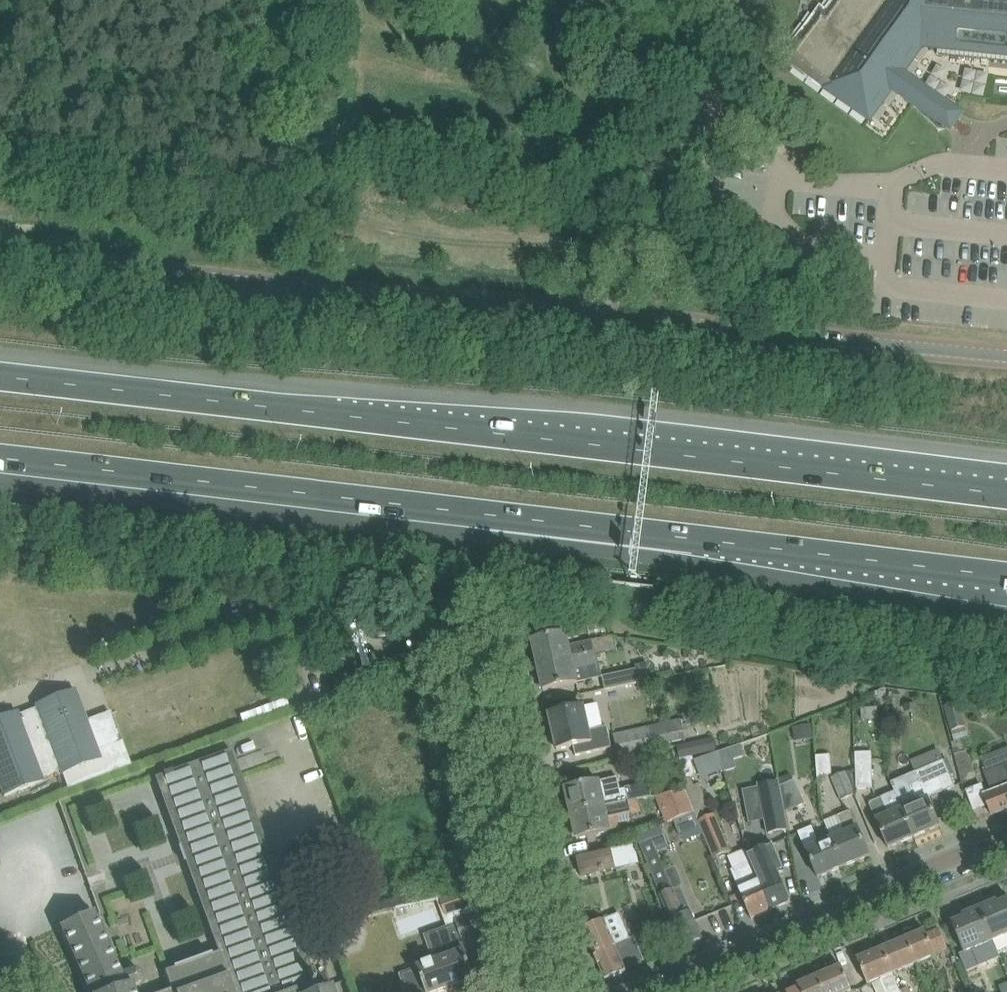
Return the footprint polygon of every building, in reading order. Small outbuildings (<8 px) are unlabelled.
[(787,60),(892,135),(936,74),(1006,80),(1006,0),(838,0),(826,16),(821,12),(798,44),(789,56),(787,60)] [(789,37),(780,50),(789,56),(798,44),(789,37)] [(965,121),(904,76),(889,96),(951,140),(965,121)] [(566,633),(533,640),(534,644),(531,645),(533,653),(536,653),(539,665),(595,652),(593,641),(569,646),(566,633)] [(595,652),(539,665),(542,679),(539,680),(541,688),(543,688),(544,691),(577,684),(574,669),(598,664),(595,652)] [(642,682),(639,669),(602,677),(606,690),(642,682)] [(87,721),(75,690),(36,704),(37,708),(18,715),(17,711),(0,718),(0,785),(4,796),(43,782),(42,778),(61,771),(62,775),(68,790),(131,766),(122,741),(98,750),(87,721)] [(944,706),(945,710),(951,731),(966,726),(959,702),(944,706)] [(550,715),(557,750),(574,746),(576,756),(612,748),(608,727),(590,731),(585,707),(550,715)] [(685,738),(681,721),(615,734),(619,758),(655,750),(654,745),(685,738)] [(812,724),(792,725),(793,739),(812,738),(812,724)] [(992,815),(1006,809),(1006,748),(981,758),(987,771),(984,772),(992,793),(985,796),(992,815)] [(231,751),(155,778),(197,896),(274,868),(231,751)] [(872,751),(855,752),(857,789),(873,788),(872,751)] [(816,756),(817,769),(818,780),(832,773),(831,755),(816,756)] [(916,803),(903,809),(914,837),(940,826),(928,798),(955,787),(944,761),(915,773),(919,782),(909,787),(916,803)] [(844,772),(831,777),(841,800),(855,793),(844,772)] [(794,780),(779,786),(785,812),(805,804),(795,780),(794,780)] [(569,801),(572,814),(629,802),(626,789),(604,794),(601,781),(566,789),(567,792),(564,793),(566,802),(569,801)] [(778,781),(759,785),(759,788),(765,819),(768,834),(788,830),(785,812),(779,786),(778,781)] [(693,812),(685,791),(657,797),(667,822),(674,820),(693,812)] [(914,837),(903,809),(889,815),(882,798),(869,804),(888,848),(914,837)] [(629,802),(572,814),(575,827),(572,828),(574,837),(577,836),(577,840),(597,835),(612,832),(611,826),(609,819),(622,816),(629,814),(631,814),(629,802)] [(846,833),(832,839),(844,867),(870,856),(862,837),(851,811),(839,817),(846,833)] [(693,812),(674,820),(680,836),(699,828),(693,812)] [(715,814),(698,821),(697,822),(714,859),(731,851),(715,814)] [(844,867),(832,839),(819,844),(812,828),(800,833),(810,859),(818,877),(844,867)] [(652,875),(661,895),(683,948),(703,939),(691,912),(680,887),(672,890),(651,839),(639,844),(648,864),(652,875)] [(748,855),(751,862),(753,869),(759,881),(770,910),(791,902),(779,874),(785,872),(773,844),(748,855)] [(577,856),(581,876),(616,868),(612,849),(577,856)] [(759,881),(753,869),(751,862),(732,870),(740,890),(739,890),(751,919),(770,910),(759,881)] [(193,962),(204,991),(219,991),(231,988),(232,991),(293,991),(299,990),(291,967),(308,961),(274,868),(197,896),(218,953),(193,962)] [(472,908),(466,889),(440,899),(440,900),(446,898),(455,923),(456,922),(458,927),(451,929),(457,944),(433,953),(436,961),(418,968),(419,970),(406,975),(404,979),(409,991),(441,991),(475,980),(475,979),(479,978),(480,981),(497,975),(483,936),(488,934),(480,913),(470,916),(468,909),(472,908)] [(980,909),(994,942),(998,952),(1006,948),(1006,901),(999,904),(998,901),(980,909)] [(994,942),(980,909),(963,916),(964,919),(953,923),(952,920),(951,921),(959,939),(958,939),(964,953),(959,955),(966,973),(979,967),(972,951),(994,942)] [(132,987),(140,984),(143,978),(141,972),(135,969),(121,974),(94,913),(59,928),(88,991),(116,991),(132,987)] [(606,980),(626,971),(626,970),(645,962),(644,960),(642,961),(635,943),(631,941),(616,947),(610,933),(605,920),(584,928),(605,980),(606,980)] [(926,931),(904,940),(914,965),(936,956),(935,953),(947,948),(940,929),(927,935),(926,931)] [(904,940),(883,950),(893,974),(914,965),(904,940)] [(883,950),(858,960),(868,985),(880,979),(886,991),(900,991),(899,991),(891,975),(893,974),(883,950)] [(331,987),(319,991),(308,961),(291,967),(299,990),(293,991),(332,991),(331,987)] [(193,962),(164,972),(171,990),(164,991),(204,991),(193,962)] [(817,977),(823,991),(850,991),(853,991),(842,966),(817,977)] [(817,977),(798,985),(800,988),(791,991),(823,991),(817,977)]
